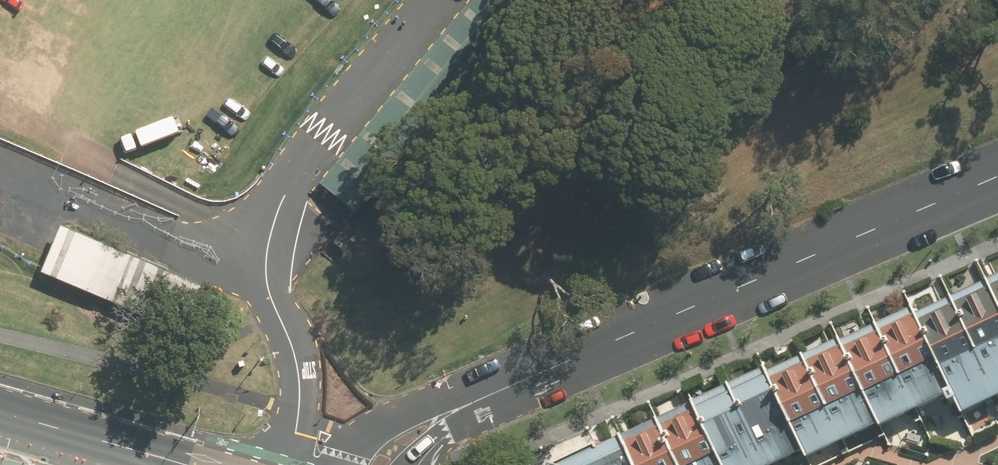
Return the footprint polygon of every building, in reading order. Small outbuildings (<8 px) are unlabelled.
[(466,4),(438,39),(408,76),(377,114),(346,153),(321,184),(348,206),(514,0),(469,0),(466,4)] [(57,225),(39,275),(182,328),(201,278),(57,225)] [(988,282),(997,303),(997,277),(988,282)] [(997,398),(997,304),(987,282),(952,299),(997,398)] [(997,400),(951,300),(919,315),(965,415),(997,400)] [(877,327),(922,420),(956,404),(916,316),(913,311),(877,327)] [(921,420),(876,327),(840,343),(885,436),(921,420)] [(804,359),(848,453),(884,437),(839,344),(804,359)] [(802,359),(765,376),(807,464),(820,464),(846,453),(802,359)] [(763,464),(796,464),(803,462),(762,372),(727,388),(763,464)] [(726,388),(692,404),(720,464),(762,464),(726,388)] [(679,464),(718,464),(691,405),(658,420),(679,464)] [(656,421),(620,437),(632,464),(677,464),(656,421)] [(617,435),(552,464),(631,464),(617,435)]
